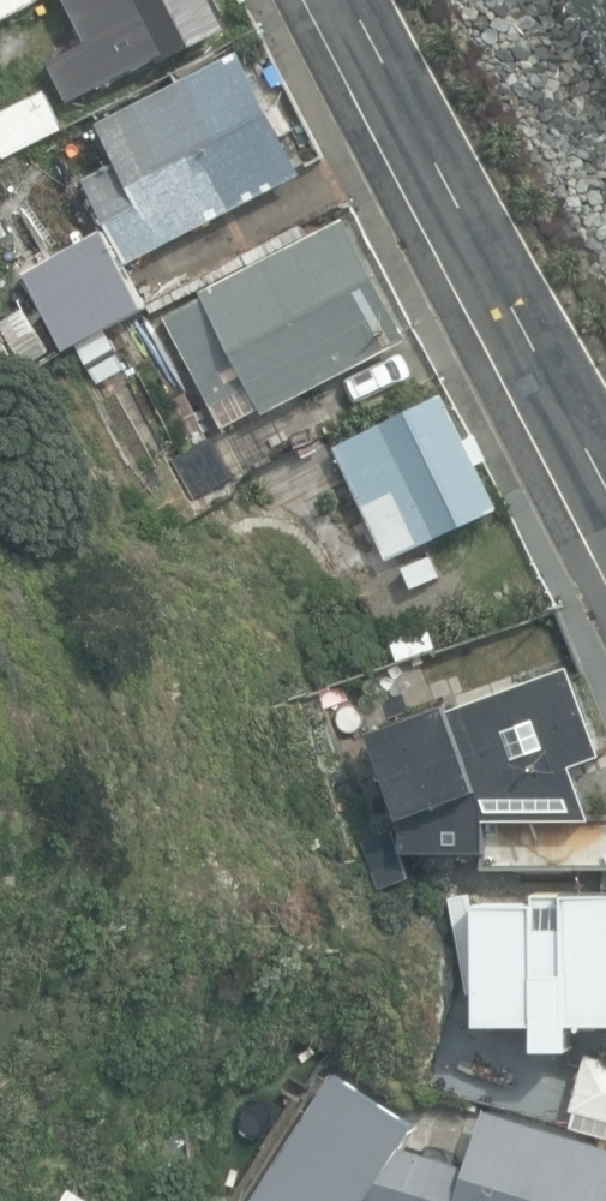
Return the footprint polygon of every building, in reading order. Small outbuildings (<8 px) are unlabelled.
[(43,0),(0,0),(0,23),(43,0)] [(70,104),(233,22),(222,0),(68,0),(89,41),(49,61),(70,104)] [(67,338),(72,346),(147,305),(126,264),(305,172),(302,167),(267,101),(268,86),(261,73),(248,65),(241,51),(120,114),(136,151),(82,180),(107,228),(24,269),(62,341),(67,338)] [(6,158),(64,129),(46,91),(0,112),(0,145),(6,158)] [(173,454),(198,501),(264,467),(241,423),(409,335),(346,213),(211,283),(206,274),(161,297),(227,426),(173,454)] [(360,498),(389,559),(499,506),(479,463),(488,458),(477,434),(468,439),(445,391),(334,445),(344,464),(332,470),(349,504),(360,498)] [(486,869),(605,868),(605,811),(594,811),(578,763),(605,752),(605,739),(574,661),(454,706),(450,700),(374,728),(407,815),(407,849),(487,850),(486,869)] [(390,832),(351,844),(370,907),(409,895),(390,832)] [(471,896),(473,1021),(540,1020),(541,1048),(579,1048),(578,1021),(605,1020),(605,894),(471,896)] [(605,1118),(605,1056),(588,1051),(571,1108),(605,1118)] [(404,1145),(417,1125),(335,1071),(250,1199),(253,1200),(605,1200),(605,1142),(485,1106),(468,1164),(404,1145)] [(70,1185),(61,1200),(99,1200),(70,1185)]
